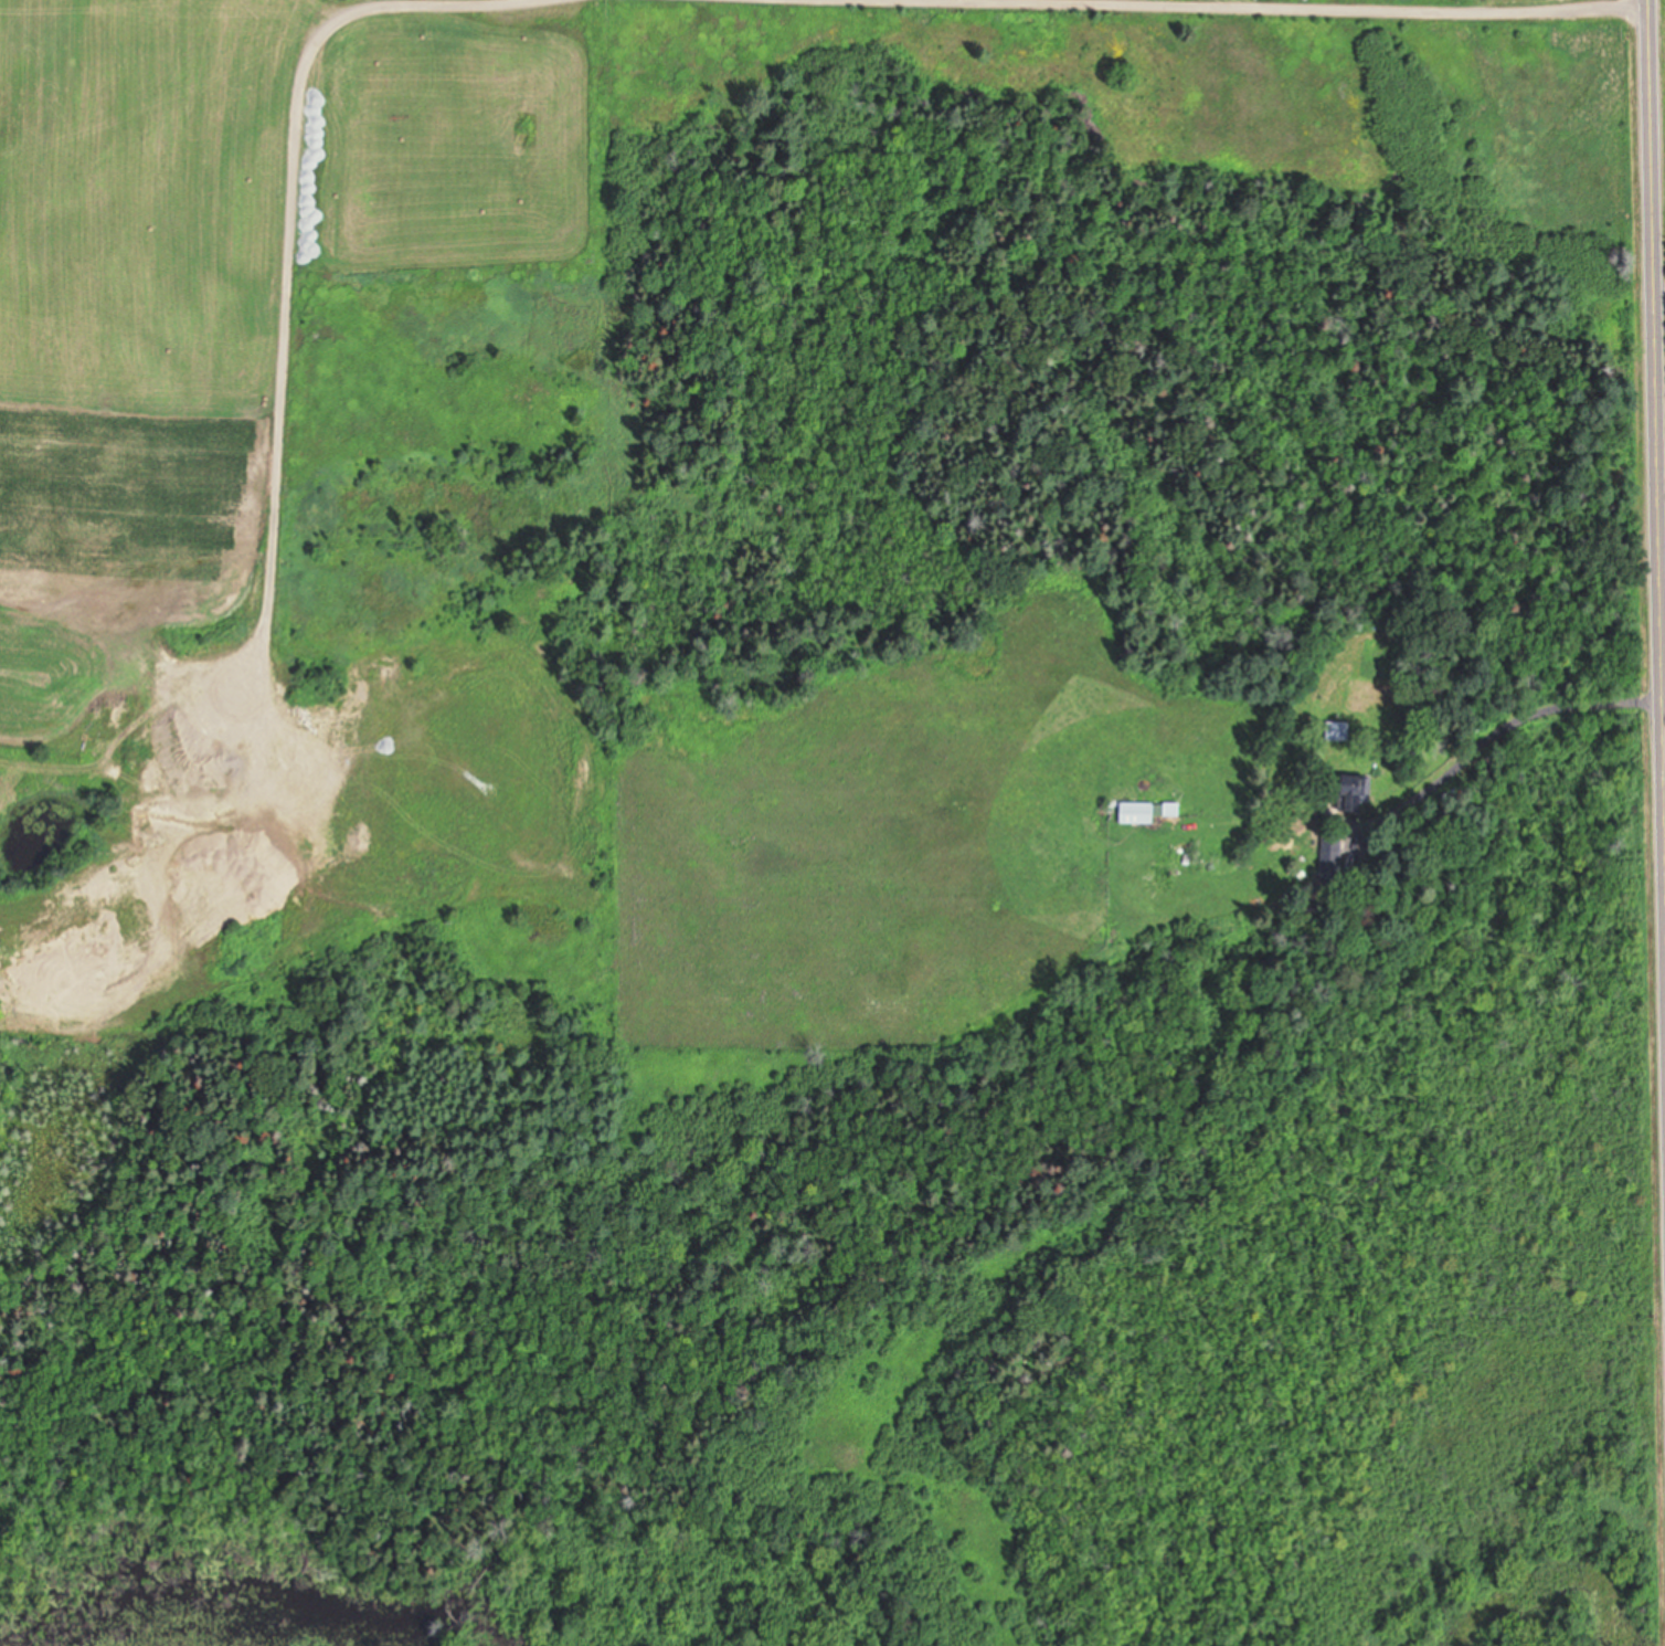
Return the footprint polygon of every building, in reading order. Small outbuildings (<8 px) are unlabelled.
[(1350,738),(1350,719),(1329,719),(1329,738),(1350,738)] [(1159,821),(1160,813),(1186,813),(1186,800),(1168,800),(1168,801),(1125,800),(1125,821),(1159,821)] [(1323,831),(1323,877),(1344,877),(1344,831),(1323,831)]
